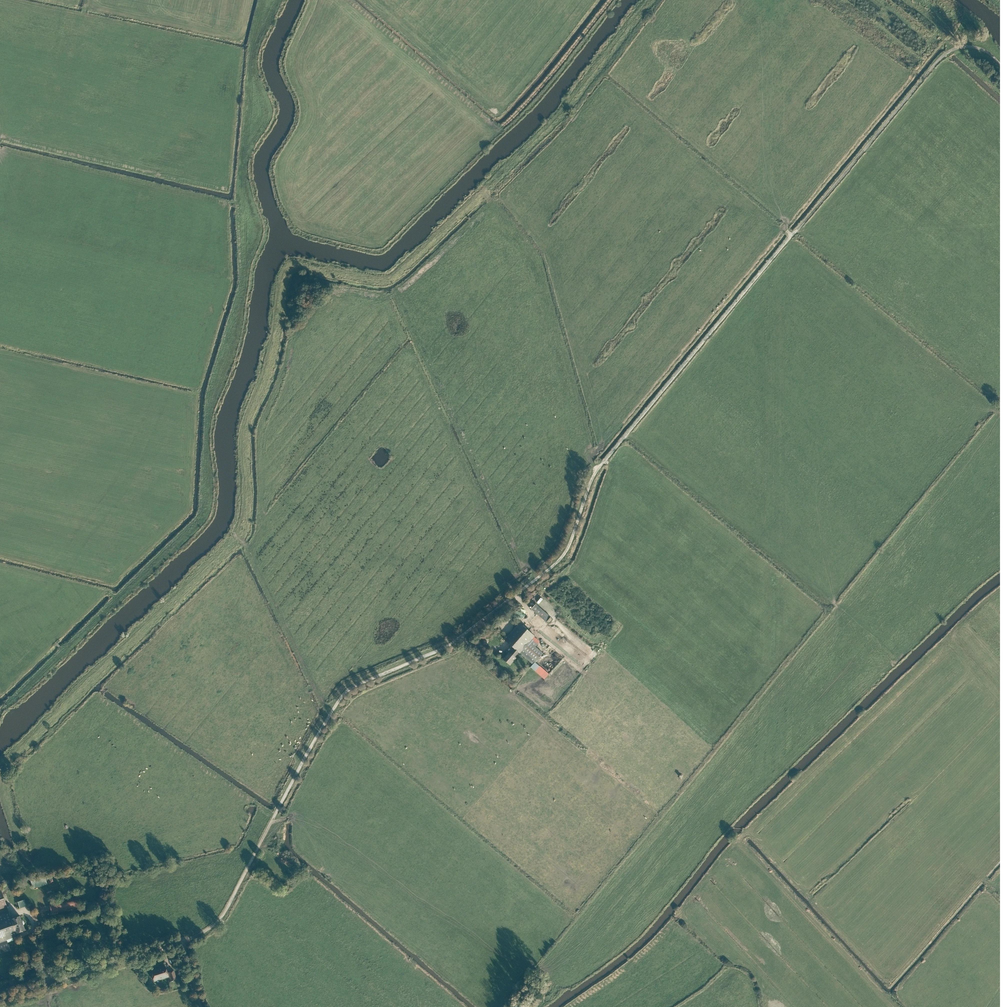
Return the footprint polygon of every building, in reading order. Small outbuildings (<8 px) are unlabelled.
[(539,604),(533,610),(546,622),(551,616),(539,604)] [(516,659),(515,658),(519,653),(520,654),(533,665),(531,668),(544,680),(549,675),(535,663),(543,655),(535,647),(540,642),(534,638),(535,637),(520,623),(505,641),(515,650),(511,654),(509,653),(503,660),(510,667),(516,659)] [(32,879),(33,886),(46,885),(46,878),(32,879)] [(78,897),(50,902),(52,914),(81,908),(78,897)] [(0,913),(0,953),(10,949),(7,940),(19,936),(18,932),(27,929),(21,914),(11,918),(8,910),(0,913)] [(166,966),(149,971),(153,982),(167,977),(169,983),(176,980),(173,971),(169,973),(166,966)]
